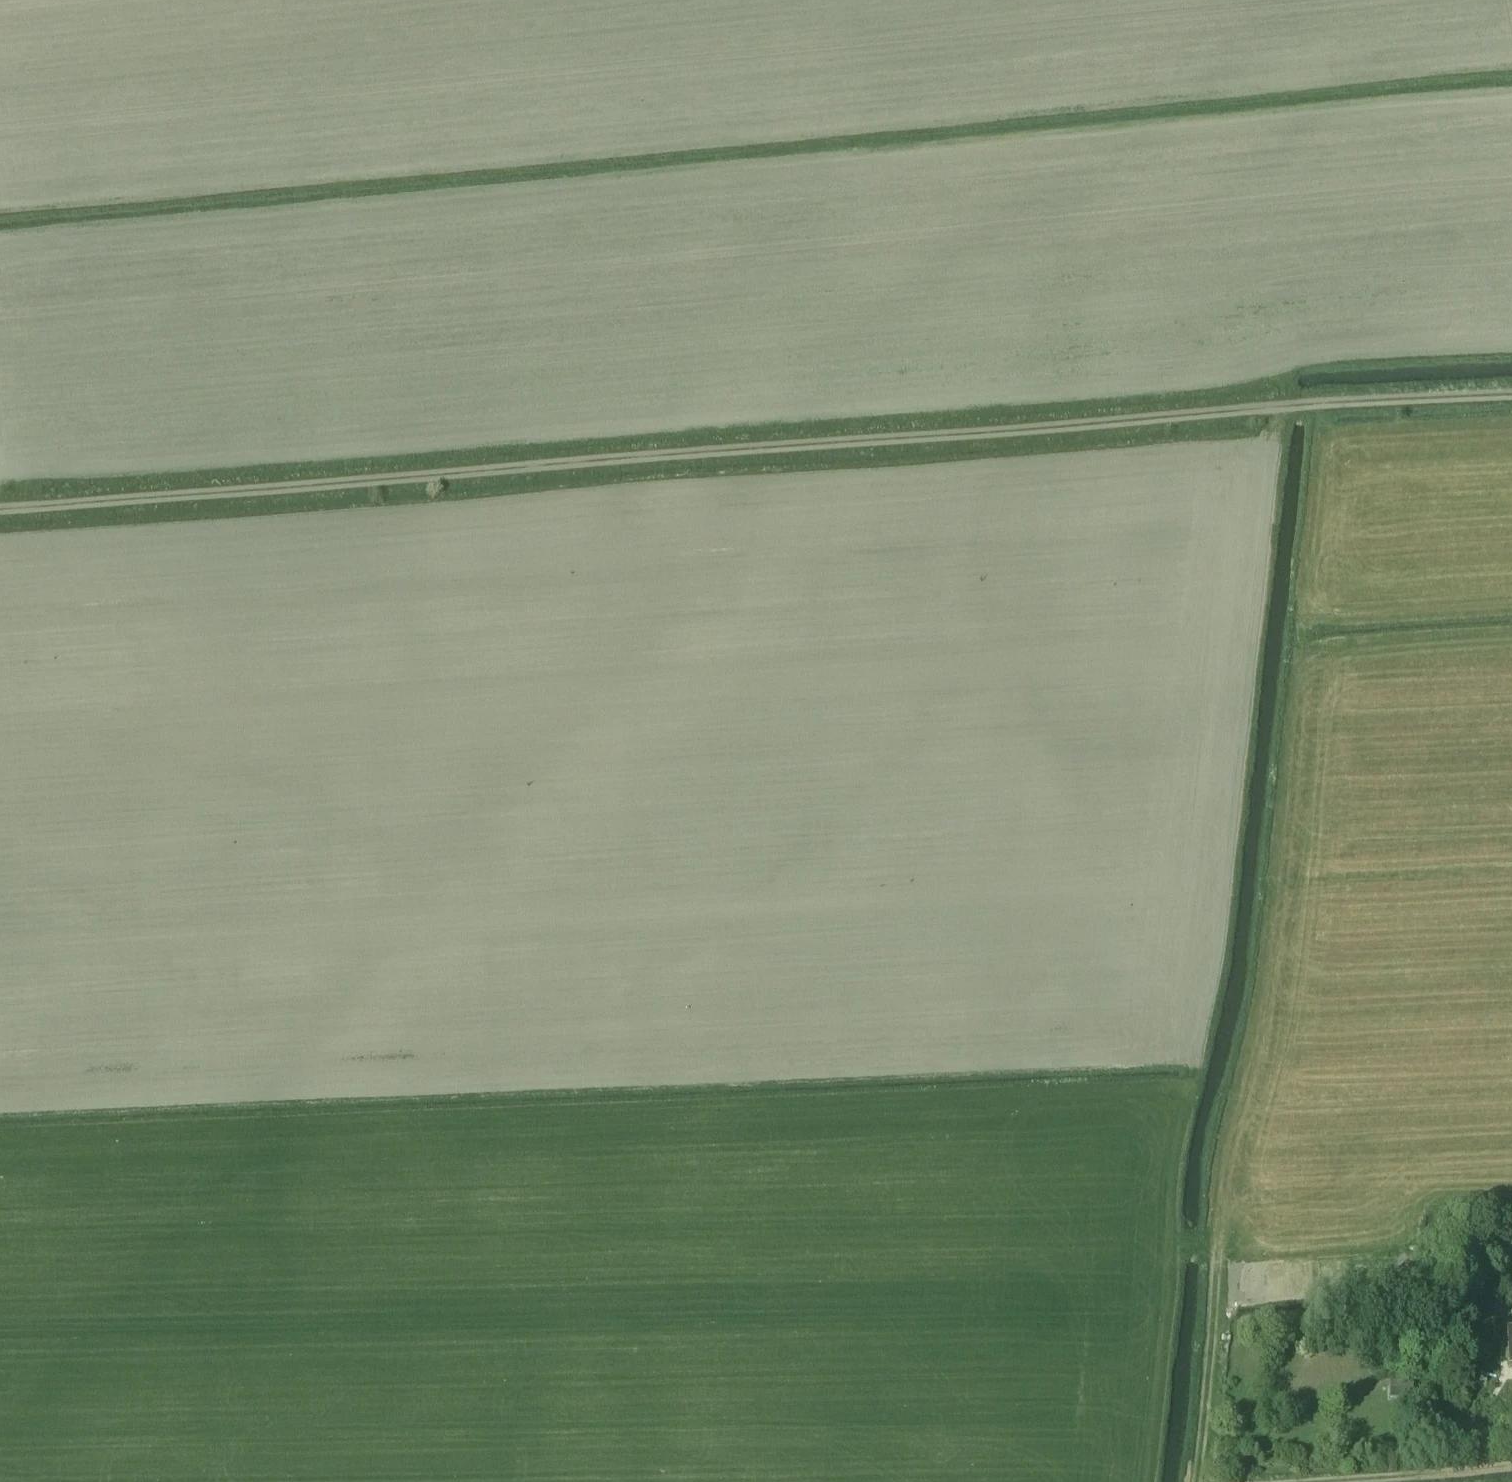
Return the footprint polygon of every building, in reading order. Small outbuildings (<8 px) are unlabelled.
[(1398,1380),(1398,1397),(1413,1398),(1413,1381),(1398,1380)]
